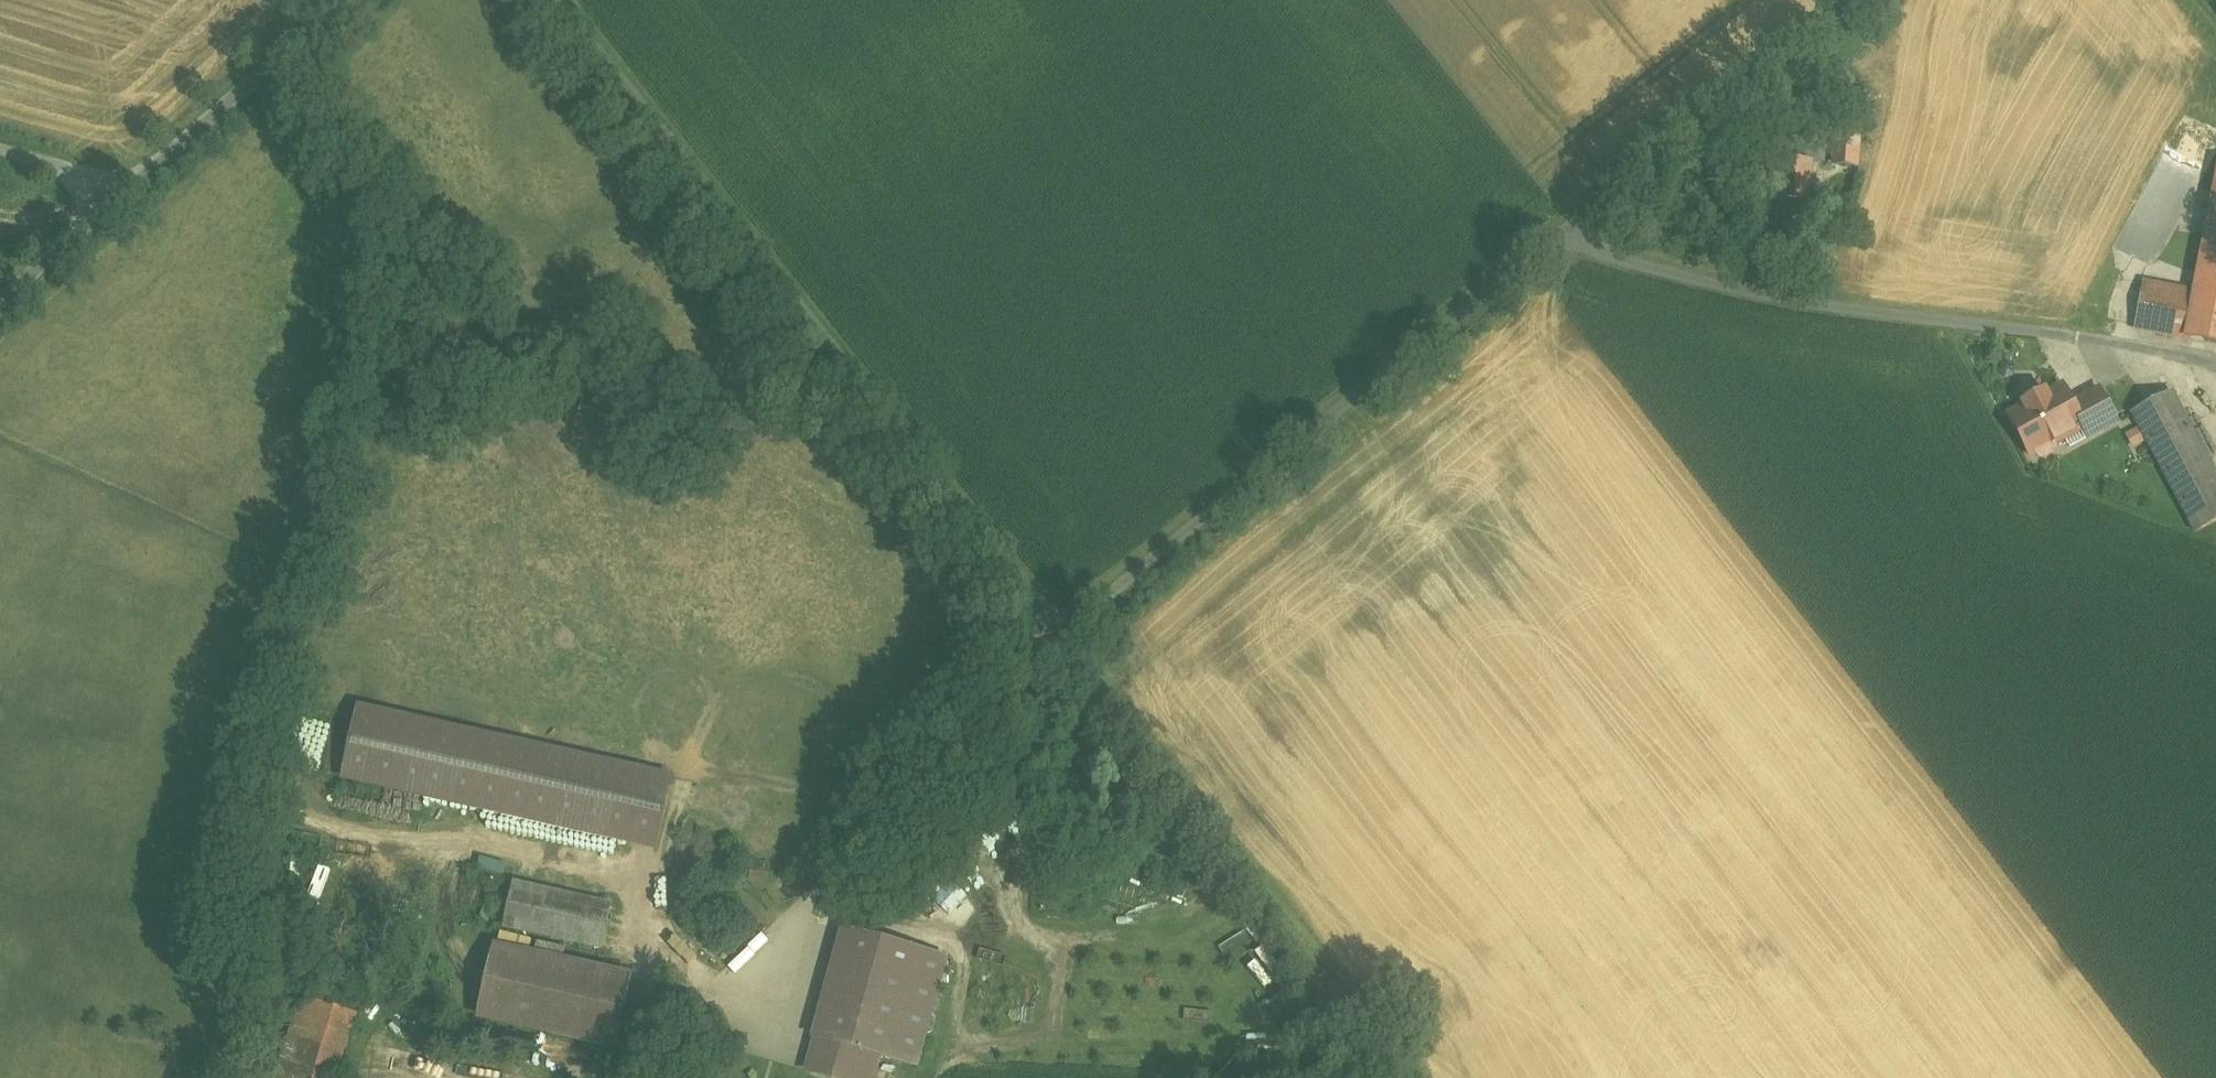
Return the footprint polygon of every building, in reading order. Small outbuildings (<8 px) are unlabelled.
[(1859,168),(1862,132),(1833,130),(1831,166),(1859,168)] [(1812,200),(1813,162),(1763,160),(1762,198),(1812,200)] [(2197,294),(2215,297),(2215,199),(2197,294)] [(2145,284),(2137,328),(2215,342),(2215,297),(2197,294),(2145,284)] [(2065,387),(2011,416),(2032,457),(2036,454),(2043,458),(2057,450),(2058,443),(2085,428),(2082,423),(2083,422),(2074,404),(2065,387)] [(2101,389),(2074,404),(2083,422),(2082,423),(2085,428),(2090,438),(2119,422),(2101,389)] [(2174,392),(2134,414),(2197,532),(2215,522),(2215,472),(2174,392)] [(349,777),(659,846),(675,776),(365,707),(349,777)] [(634,763),(656,766),(659,748),(636,745),(634,763)] [(506,925),(605,948),(616,901),(516,878),(514,884),(490,878),(481,917),(507,922),(506,925)] [(1096,917),(1098,928),(1124,925),(1123,914),(1096,917)] [(844,1077),(877,1077),(883,1053),(923,1064),(953,956),(847,927),(808,1068),(844,1077)] [(619,1047),(635,973),(499,942),(482,1016),(619,1047)] [(573,946),(572,957),(608,960),(609,949),(573,946)] [(361,1014),(312,998),(286,1077),(340,1077),(361,1014)] [(410,1077),(477,1077),(477,1065),(393,1063),(393,1075),(410,1075),(410,1077)]
